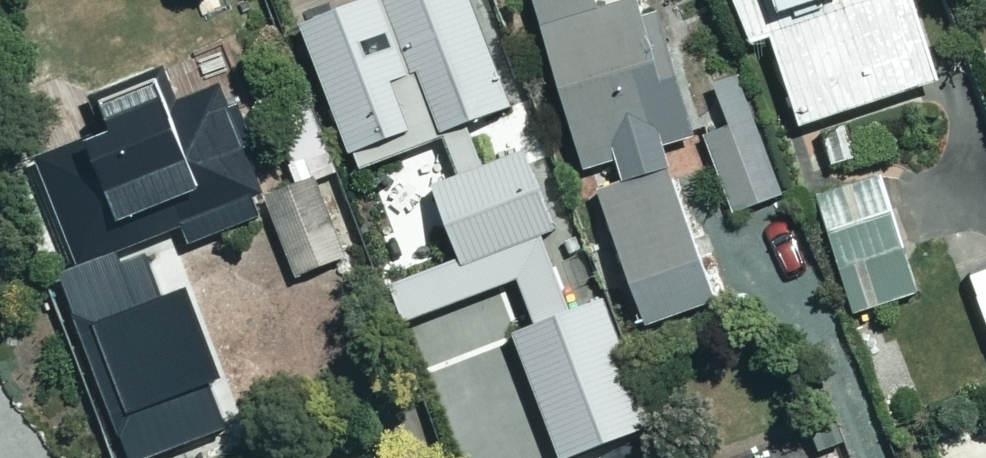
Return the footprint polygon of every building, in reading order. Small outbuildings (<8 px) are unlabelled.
[(470,0),(328,0),(293,13),(343,144),(349,142),(355,160),(438,128),(452,164),(426,174),(455,249),(383,276),(396,312),(512,268),(530,314),(567,301),(538,225),(551,220),(520,140),(478,156),(461,112),(507,95),(470,0)] [(580,162),(611,153),(617,172),(593,179),(637,316),(712,293),(662,137),(692,128),(651,1),(638,6),(636,0),(528,0),(580,162)] [(745,33),(764,27),(792,113),(933,69),(910,0),(733,0),(745,33)] [(73,259),(118,242),(177,218),(185,236),(257,207),(250,189),(260,184),(217,76),(164,97),(150,63),(90,87),(100,113),(75,123),(77,129),(29,148),(68,248),(73,259)] [(733,67),(711,76),(727,118),(700,128),(729,205),(778,186),(733,67)] [(336,230),(312,168),(260,188),(284,250),(336,230)] [(877,168),(814,187),(850,306),(914,287),(877,168)] [(73,259),(68,248),(46,256),(112,425),(161,406),(121,302),(138,296),(118,242),(73,259)] [(530,314),(508,323),(557,452),(648,418),(599,289),(567,301),(530,314)]
